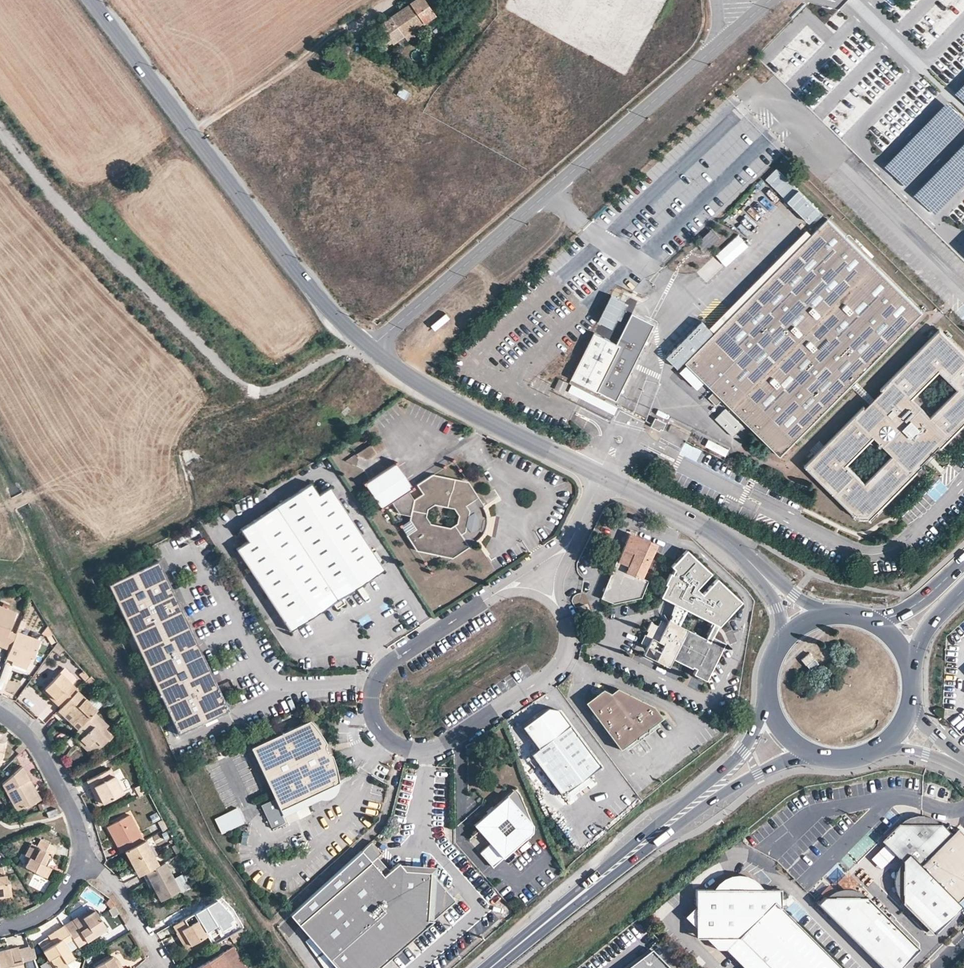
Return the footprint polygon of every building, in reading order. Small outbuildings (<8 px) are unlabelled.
[(426,0),(414,0),(381,22),(394,41),(405,34),(407,38),(429,23),(427,19),(435,13),(426,0)] [(406,100),(410,92),(401,88),(397,96),(406,100)] [(963,128),(963,117),(949,102),(886,166),(906,186),(963,128)] [(936,215),(963,186),(963,146),(915,195),(936,215)] [(778,169),(766,180),(810,226),(822,215),(778,169)] [(854,378),(912,319),(919,312),(826,218),(811,234),(788,257),(714,332),(684,362),(718,394),(779,455),(849,383),(854,378)] [(714,332),(788,257),(811,234),(805,228),(781,253),(708,326),(714,332)] [(698,243),(706,252),(719,239),(711,230),(698,243)] [(612,296),(598,328),(614,336),(628,304),(612,296)] [(594,331),(571,377),(616,399),(654,323),(632,312),(617,343),(594,331)] [(867,515),(963,417),(963,356),(938,330),(873,397),(868,402),(806,464),(858,516),(867,515)] [(860,384),(857,381),(854,378),(849,383),(852,386),(855,389),(868,402),(873,397),(860,384)] [(565,394),(569,382),(558,379),(555,391),(565,394)] [(572,384),(568,391),(614,413),(617,406),(572,384)] [(664,422),(654,417),(650,425),(658,429),(659,427),(662,429),(664,422)] [(687,433),(669,424),(666,430),(685,439),(687,433)] [(395,462),(364,483),(381,508),(391,501),(408,491),(412,487),(395,462)] [(410,516),(409,521),(415,529),(405,535),(416,552),(452,559),(477,542),(476,541),(479,539),(481,537),(484,534),(487,525),(487,518),(485,512),(483,508),(485,506),(468,482),(432,474),(417,485),(423,495),(414,500),(410,516)] [(937,479),(925,492),(933,499),(945,487),(937,479)] [(372,553),(330,487),(318,495),(311,483),(240,530),(247,541),(235,549),(289,632),(333,603),(336,609),(344,603),(341,598),(384,570),(379,562),(382,560),(376,551),(372,553)] [(410,516),(414,500),(408,491),(391,501),(399,513),(410,516)] [(415,529),(409,521),(399,527),(405,535),(415,529)] [(641,578),(656,544),(634,534),(632,533),(619,562),(617,561),(614,568),(617,574),(621,576),(609,602),(613,603),(641,598),(648,581),(641,578)] [(665,584),(660,597),(674,603),(687,608),(710,618),(714,608),(725,613),(743,587),(715,569),(703,587),(696,583),(708,565),(679,547),(668,566),(672,568),(670,574),(668,573),(663,583),(665,584)] [(158,560),(107,584),(177,734),(228,711),(158,560)] [(600,598),(609,602),(621,576),(617,574),(613,572),(600,598)] [(200,613),(212,608),(205,593),(194,599),(200,613)] [(687,608),(674,603),(670,620),(680,624),(687,608)] [(11,647),(16,633),(9,631),(16,612),(0,606),(0,637),(5,639),(3,644),(11,647)] [(587,617),(583,608),(578,610),(582,619),(587,617)] [(714,608),(710,618),(714,620),(718,622),(719,622),(725,613),(714,608)] [(658,660),(666,663),(671,654),(695,665),(696,664),(699,666),(697,671),(710,677),(726,638),(714,633),(711,638),(707,636),(680,624),(670,620),(669,620),(668,622),(661,619),(659,625),(652,622),(643,644),(651,648),(660,657),(658,660)] [(718,622),(714,620),(707,636),(711,638),(714,633),(718,622)] [(54,646),(45,626),(41,637),(45,639),(50,648),(54,646)] [(17,632),(16,633),(11,647),(7,658),(14,661),(16,657),(20,659),(19,663),(27,666),(31,658),(34,659),(40,641),(17,632)] [(829,650),(825,654),(831,660),(835,656),(829,650)] [(809,657),(802,664),(807,668),(814,661),(809,657)] [(14,661),(7,658),(0,675),(0,681),(6,683),(14,661)] [(54,701),(61,708),(72,696),(65,689),(71,682),(61,672),(45,689),(55,699),(54,701)] [(652,704),(617,686),(610,692),(604,688),(586,702),(620,748),(635,738),(638,739),(641,729),(648,731),(649,727),(662,717),(652,704)] [(77,691),(72,696),(61,708),(58,711),(64,716),(68,713),(72,717),(68,721),(74,726),(77,722),(82,726),(94,713),(97,710),(77,691)] [(571,725),(557,706),(548,705),(518,728),(535,751),(571,725)] [(94,713),(82,726),(78,730),(77,731),(83,736),(81,738),(95,752),(107,739),(109,740),(112,736),(105,729),(108,726),(94,713)] [(320,734),(310,722),(308,720),(249,748),(273,799),(260,805),(271,829),(284,822),(278,810),(337,782),(336,772),(332,759),(331,755),(329,754),(328,754),(327,753),(326,752),(325,751),(325,749),(325,747),(325,745),(326,744),(323,739),(320,734)] [(566,793),(589,776),(602,766),(571,725),(535,751),(530,755),(561,796),(566,793)] [(638,739),(648,731),(641,729),(638,739)] [(77,731),(72,736),(92,755),(95,752),(81,738),(83,736),(77,731)] [(28,779),(29,779),(21,766),(2,783),(16,810),(28,804),(29,805),(37,800),(26,780),(28,779)] [(86,780),(90,787),(94,785),(103,802),(122,792),(109,768),(86,780)] [(592,780),(589,776),(566,793),(570,797),(592,780)] [(39,799),(28,779),(26,780),(37,800),(39,799)] [(149,791),(145,783),(135,788),(139,796),(149,791)] [(94,785),(90,787),(99,804),(103,802),(94,785)] [(533,826),(519,795),(511,793),(474,826),(478,831),(491,845),(480,854),(492,868),(532,834),(533,826)] [(57,808),(47,812),(49,818),(59,814),(57,808)] [(214,819),(221,835),(244,825),(237,809),(214,819)] [(124,850),(128,848),(144,840),(129,814),(107,826),(121,852),(124,850)] [(942,826),(937,823),(932,821),(925,819),(918,819),(910,820),(904,823),(900,827),(887,838),(887,848),(903,864),(901,866),(900,868),(899,870),(898,872),(897,874),(896,877),(896,878),(895,881),(895,884),(895,887),(895,889),(896,891),(897,894),(921,868),(953,837),(942,826)] [(921,868),(959,906),(963,902),(963,836),(959,831),(953,837),(921,868)] [(49,867),(48,867),(45,865),(50,855),(53,857),(58,848),(43,839),(40,843),(35,840),(26,854),(31,857),(25,865),(44,876),(49,867)] [(145,839),(144,840),(128,848),(133,859),(130,861),(138,876),(145,872),(158,864),(145,839)] [(308,939),(313,944),(310,946),(317,955),(320,952),(334,967),(377,967),(457,900),(436,877),(436,867),(400,865),(398,862),(388,871),(382,876),(370,862),(376,857),(381,852),(372,842),(284,919),(291,927),(296,924),(308,939)] [(128,848),(124,850),(130,861),(133,859),(128,848)] [(48,867),(53,857),(50,855),(45,865),(48,867)] [(388,871),(376,857),(370,862),(382,876),(388,871)] [(164,862),(158,864),(145,872),(160,900),(179,890),(164,862)] [(783,892),(768,892),(768,889),(767,886),(766,882),(763,877),(759,873),(755,869),(752,867),(748,866),(743,864),(738,864),(735,864),(732,865),(728,866),(724,868),(720,871),(716,875),(713,880),(711,884),(710,890),(710,893),(695,893),(694,909),(684,920),(699,934),(697,941),(704,939),(717,952),(727,951),(744,967),(842,967),(783,909),(783,892)] [(53,869),(49,867),(44,876),(48,878),(53,869)] [(959,906),(921,868),(897,894),(898,896),(899,898),(900,900),(901,902),(904,905),(903,905),(935,937),(962,909),(959,906)] [(35,873),(29,885),(43,892),(49,881),(35,873)] [(11,895),(9,882),(6,883),(5,875),(3,875),(0,875),(0,896),(11,895)] [(863,896),(861,895),(860,895),(859,894),(857,893),(854,892),(852,892),(849,892),(846,892),(843,892),(841,892),(839,893),(837,894),(834,895),(831,896),(863,927),(880,911),(869,899),(868,900),(865,898),(863,896)] [(831,896),(827,900),(826,899),(819,907),(881,967),(904,967),(863,927),(831,896)] [(217,901),(194,914),(206,935),(220,927),(223,932),(233,927),(230,923),(235,920),(231,914),(217,901)] [(657,909),(663,917),(674,909),(668,901),(657,909)] [(75,922),(101,906),(99,902),(73,919),(75,922)] [(75,922),(73,919),(64,924),(73,937),(78,946),(113,924),(101,906),(75,922)] [(880,911),(863,927),(904,967),(921,951),(880,911)] [(173,927),(177,933),(181,931),(191,947),(208,937),(206,935),(194,914),(173,927)] [(64,924),(48,934),(51,940),(53,943),(43,950),(48,958),(50,957),(56,967),(70,967),(72,967),(73,957),(64,943),(73,937),(64,924)] [(181,931),(177,933),(175,934),(185,950),(191,947),(181,931)] [(308,939),(299,947),(318,967),(334,967),(320,952),(317,955),(310,946),(313,944),(308,939)] [(53,943),(51,940),(41,947),(43,950),(53,943)] [(0,950),(0,967),(23,967),(17,946),(0,950)] [(225,949),(214,956),(218,963),(229,956),(225,949)] [(651,953),(637,967),(666,967),(651,953)] [(214,956),(194,967),(236,967),(229,956),(218,963),(214,956)] [(48,958),(46,959),(51,967),(56,967),(50,957),(48,958)] [(119,964),(115,966),(110,957),(94,967),(121,967),(119,964)] [(112,957),(110,957),(115,966),(119,964),(116,958),(114,957),(112,957)]
